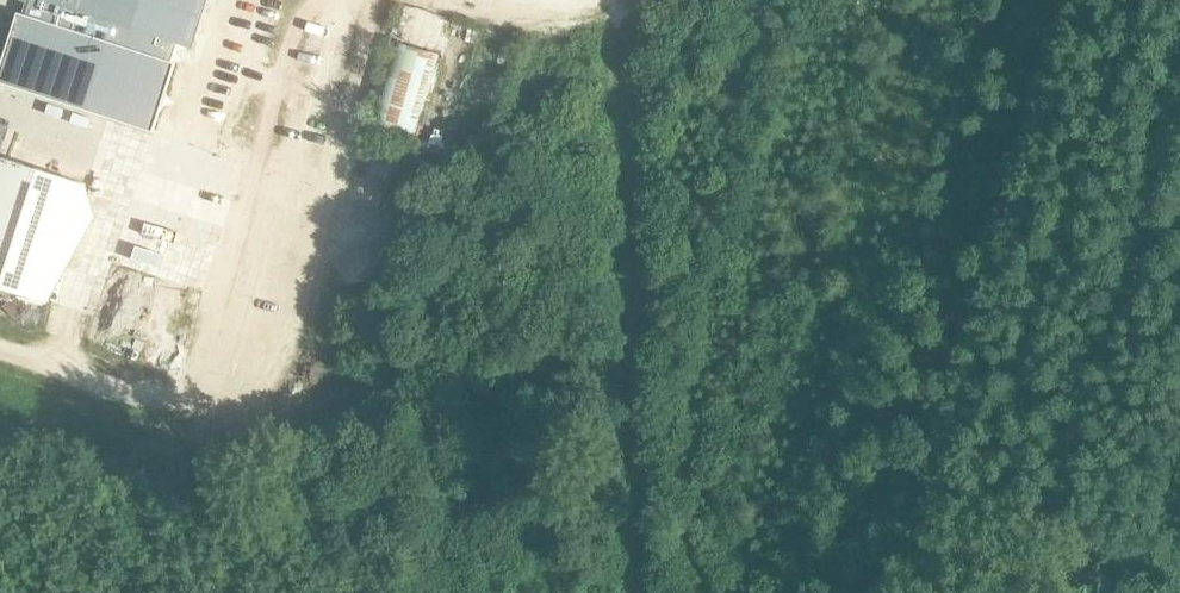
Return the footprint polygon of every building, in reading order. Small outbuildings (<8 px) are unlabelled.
[(157,126),(180,54),(174,52),(180,31),(186,33),(197,0),(24,0),(23,4),(16,2),(0,52),(0,76),(157,126)] [(441,55),(391,42),(363,133),(411,146),(441,55)] [(0,122),(0,148),(3,149),(11,126),(0,122)] [(2,155),(0,162),(0,288),(47,303),(87,183),(2,155)] [(87,183),(47,303),(95,216),(87,183)]
